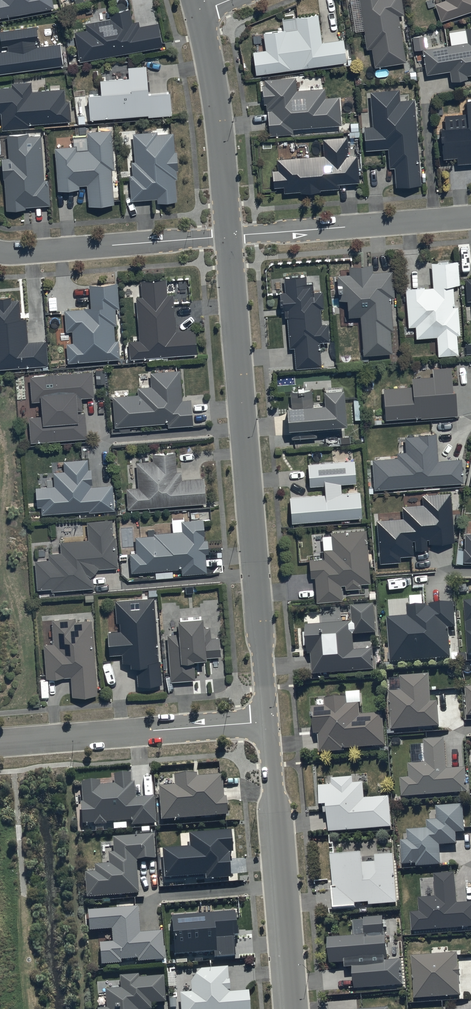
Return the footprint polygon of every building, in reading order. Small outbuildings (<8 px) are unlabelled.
[(54,9),(53,0),(0,0),(0,18),(54,9)] [(401,0),(358,0),(367,50),(371,49),(375,69),(407,63),(398,16),(404,15),(401,0)] [(446,1),(435,5),(441,24),(470,13),(470,0),(446,0),(446,1)] [(75,33),(80,63),(162,48),(158,24),(141,27),(140,22),(133,23),(131,9),(109,13),(110,20),(86,25),(87,31),(75,33)] [(252,53),(256,75),(347,63),(344,40),(322,43),(318,15),(295,18),(297,30),(263,34),(265,51),(252,53)] [(422,50),(425,75),(449,71),(451,83),(468,80),(468,77),(470,76),(470,27),(465,28),(467,43),(422,50)] [(1,33),(3,47),(9,46),(9,52),(0,53),(0,75),(64,67),(61,45),(39,48),(37,28),(1,33)] [(87,91),(89,115),(147,111),(147,113),(170,112),(169,88),(148,90),(146,62),(127,63),(128,74),(99,76),(100,90),(87,91)] [(295,79),(262,81),(263,105),(266,105),(269,138),(292,136),(292,131),(342,127),(340,97),(325,98),(325,88),(296,91),(295,79)] [(2,128),(29,126),(29,123),(70,120),(69,100),(64,100),(64,87),(31,89),(31,80),(10,81),(11,86),(0,86),(0,111),(2,128)] [(421,185),(414,100),(400,102),(399,90),(369,93),(372,128),(363,128),(365,151),(387,149),(389,168),(394,168),(396,187),(421,185)] [(464,96),(465,110),(444,111),(445,125),(439,125),(441,155),(456,154),(456,160),(470,159),(470,96),(464,96)] [(113,167),(110,127),(86,129),(87,147),(76,148),(76,143),(54,145),(57,187),(79,185),(78,182),(86,182),(88,204),(113,201),(111,167),(113,167)] [(173,130),(156,132),(156,129),(133,131),(135,157),(131,158),(132,172),(130,173),(131,198),(156,196),(157,201),(176,200),(175,177),(177,177),(176,168),(177,168),(176,149),(174,149),(173,130)] [(44,178),(41,133),(28,134),(27,131),(7,132),(9,155),(3,156),(6,208),(26,207),(26,205),(50,203),(48,178),(44,178)] [(347,133),(321,134),(322,151),(275,155),(275,166),(271,166),(272,185),(282,184),(283,189),(299,188),(300,190),(320,188),(320,187),(339,186),(339,180),(359,179),(357,151),(349,151),(347,133)] [(458,262),(430,264),(432,289),(424,290),(424,289),(406,290),(408,328),(415,328),(416,339),(436,338),(437,357),(458,355),(457,337),(460,337),(458,307),(454,307),(453,287),(460,287),(458,262)] [(394,298),(392,272),(373,274),(372,266),(349,268),(349,275),(337,276),(339,303),(347,302),(348,319),(360,318),(363,357),(392,355),(390,332),(394,332),(391,299),(394,298)] [(306,277),(284,278),(284,293),(280,294),(281,312),(285,312),(286,318),(288,318),(289,349),(294,349),(295,369),(321,368),(320,344),(329,343),(328,325),(321,325),(321,310),(323,310),(322,292),(314,292),(314,285),(306,286),(306,277)] [(130,360),(196,355),(195,330),(176,332),(173,295),(168,296),(167,280),(141,282),(142,297),(137,298),(140,341),(129,342),(130,360)] [(92,310),(65,311),(66,333),(73,333),(74,344),(67,344),(69,363),(120,360),(119,341),(115,341),(114,326),(116,326),(115,310),(119,310),(118,285),(90,286),(92,310)] [(48,365),(46,341),(29,343),(27,319),(23,319),(21,301),(12,302),(11,298),(0,299),(0,370),(48,365)] [(450,364),(432,366),(433,373),(411,375),(412,384),(383,386),(386,417),(420,414),(420,416),(457,414),(455,386),(452,386),(450,364)] [(114,428),(167,424),(168,428),(193,426),(191,400),(182,401),(180,372),(150,374),(151,387),(137,388),(138,395),(129,396),(129,390),(114,391),(115,398),(112,398),(114,428)] [(346,427),(343,391),(323,392),(324,407),(313,408),(312,391),(289,393),(290,408),(286,409),(288,432),(291,432),(292,440),(317,438),(316,429),(346,427)] [(418,433),(404,434),(405,449),(396,450),(396,455),(372,457),(374,487),(463,480),(461,456),(438,458),(436,431),(418,432),(418,433)] [(128,510),(206,504),(203,479),(182,481),(181,473),(177,473),(176,453),(152,455),(153,462),(137,463),(139,489),(126,490),(128,510)] [(43,515),(89,511),(89,514),(114,512),(112,486),(93,487),(92,470),(89,470),(88,460),(64,462),(65,472),(55,473),(56,486),(36,488),(37,507),(42,507),(43,515)] [(354,462),(307,465),(309,487),(324,486),(325,495),(289,498),(292,525),(362,520),(360,493),(342,494),(341,485),(355,484),(354,462)] [(450,490),(421,492),(422,502),(401,503),(402,515),(376,517),(379,561),(400,559),(400,554),(413,553),(412,539),(415,539),(415,548),(427,547),(426,537),(429,537),(430,541),(454,539),(450,490)] [(52,589),(52,592),(95,589),(94,576),(99,570),(119,568),(116,538),(113,538),(112,520),(87,522),(89,541),(61,543),(62,554),(49,555),(50,560),(36,561),(38,590),(52,589)] [(182,532),(155,535),(154,531),(148,531),(148,537),(135,538),(136,553),(129,554),(131,575),(155,572),(156,580),(173,578),(173,571),(181,570),(181,576),(207,574),(206,555),(208,554),(207,540),(205,541),(203,520),(181,522),(182,532)] [(366,530),(331,533),(332,550),(323,551),(323,560),(310,561),(311,578),(315,578),(316,602),(342,601),(341,586),(345,586),(346,591),(361,590),(361,585),(370,584),(366,530)] [(465,531),(464,546),(463,546),(463,559),(470,559),(470,531),(465,531)] [(136,668),(137,686),(161,685),(161,662),(159,662),(154,598),(115,601),(117,624),(119,624),(119,632),(108,633),(109,655),(122,654),(123,663),(127,663),(127,664),(130,664),(130,668),(136,668)] [(427,605),(407,606),(408,616),(387,617),(391,663),(451,659),(449,628),(456,628),(454,602),(429,604),(429,607),(427,607),(427,605)] [(311,656),(313,677),(375,673),(374,652),(355,653),(354,638),(376,637),(374,607),(352,608),(353,624),(306,629),(309,656),(311,656)] [(174,615),(175,634),(167,635),(170,682),(196,681),(195,667),(210,666),(210,660),(220,659),(220,639),(207,640),(205,613),(174,615)] [(71,678),(72,696),(96,695),(92,622),(76,623),(75,619),(52,620),(54,645),(44,645),(46,680),(71,678)] [(429,674),(400,677),(401,690),(388,691),(392,730),(440,726),(438,702),(431,702),(429,674)] [(319,737),(319,755),(345,754),(345,752),(385,749),(383,717),(361,719),(360,707),(347,708),(347,701),(326,702),(326,708),(312,709),(314,738),(319,737)] [(445,738),(424,740),(426,763),(409,764),(410,778),(400,779),(402,798),(468,793),(466,768),(447,769),(445,738)] [(81,786),(83,827),(132,824),(132,828),(155,826),(154,800),(134,801),(133,786),(130,786),(130,777),(114,778),(114,787),(99,788),(99,785),(81,786)] [(159,789),(160,823),(228,819),(227,800),(224,800),(222,779),(197,780),(196,777),(173,778),(174,788),(159,789)] [(327,810),(329,835),(392,831),(390,801),(365,802),(364,786),(353,786),(353,781),(332,782),(332,788),(319,789),(321,811),(327,810)] [(401,841),(403,865),(417,864),(417,867),(442,865),(440,846),(458,845),(457,833),(466,832),(463,804),(436,807),(437,820),(427,821),(428,829),(407,831),(408,840),(401,841)] [(163,852),(164,880),(205,878),(206,884),(230,881),(228,857),(233,856),(231,834),(188,838),(189,850),(163,852)] [(85,899),(138,895),(137,864),(155,864),(153,838),(113,840),(114,856),(109,856),(109,867),(94,868),(94,875),(84,875),(85,899)] [(369,909),(398,907),(394,859),(377,860),(377,865),(364,866),(363,856),(377,855),(376,840),(340,842),(342,859),(332,859),(334,913),(356,913),(356,908),(369,907),(369,909)] [(410,913),(412,932),(470,928),(470,903),(458,904),(455,874),(434,875),(436,897),(418,898),(419,912),(410,913)] [(87,914),(88,934),(110,933),(111,944),(99,944),(101,968),(120,966),(120,963),(138,962),(139,964),(164,963),(162,934),(139,936),(137,911),(87,914)] [(172,921),(174,958),(213,956),(213,960),(234,959),(233,940),(238,940),(237,918),(172,921)] [(354,972),(355,991),(403,989),(402,963),(389,964),(387,936),(385,937),(384,920),(364,922),(365,938),(327,941),(329,966),(344,965),(345,972),(354,972)] [(458,954),(412,957),(415,1000),(461,997),(458,954)] [(180,1008),(249,1008),(248,995),(229,996),(228,971),(201,973),(192,985),(192,995),(179,996),(180,1008)] [(151,1008),(164,1007),(162,980),(139,982),(139,979),(120,980),(121,992),(104,993),(106,1008),(151,1008)]
